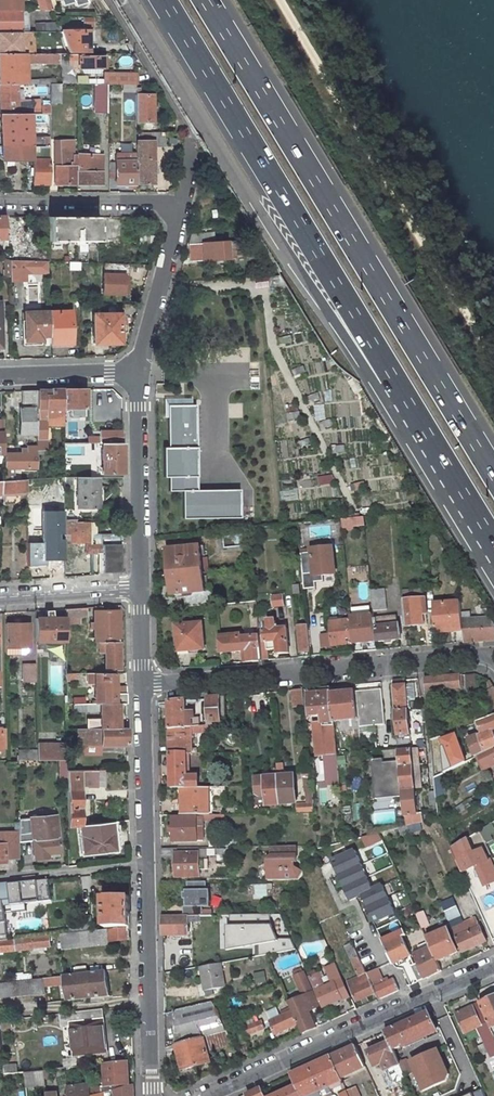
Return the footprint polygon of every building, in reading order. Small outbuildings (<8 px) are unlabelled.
[(21,11),(21,0),(0,0),(0,11),(21,11)] [(39,7),(29,7),(29,11),(53,10),(50,0),(37,0),(38,2),(39,7)] [(0,11),(0,33),(22,32),(21,11),(0,11)] [(29,11),(21,11),(22,32),(30,32),(29,11)] [(94,17),(83,17),(83,25),(94,26),(94,17)] [(57,23),(35,24),(36,32),(60,32),(57,23)] [(83,31),(62,31),(69,53),(89,53),(89,41),(83,41),(83,31)] [(0,33),(0,54),(22,54),(22,32),(0,33)] [(0,54),(0,84),(17,84),(53,84),(53,80),(27,80),(26,74),(25,72),(23,72),(23,74),(17,74),(16,63),(22,63),(22,66),(26,66),(26,62),(58,63),(59,62),(62,68),(62,84),(77,84),(71,68),(69,61),(67,54),(22,54),(0,54)] [(102,54),(67,54),(69,61),(71,68),(80,68),(104,68),(104,57),(102,57),(102,54)] [(138,73),(106,72),(106,84),(137,84),(138,73)] [(0,84),(0,101),(0,112),(18,112),(17,84),(0,84)] [(60,84),(50,85),(50,103),(60,103),(60,84)] [(107,85),(95,85),(95,112),(107,113),(107,85)] [(140,95),(140,88),(136,88),(136,92),(136,122),(143,122),(154,122),(154,95),(140,95)] [(31,114),(29,114),(0,114),(0,117),(1,117),(2,146),(43,147),(42,136),(31,136),(31,114)] [(153,144),(136,144),(136,154),(136,184),(154,185),(154,147),(164,147),(164,133),(153,133),(153,138),(153,144)] [(55,167),(55,184),(77,184),(77,156),(77,141),(62,141),(62,167),(55,167)] [(43,147),(2,146),(3,160),(33,161),(34,184),(50,184),(50,147),(43,147)] [(109,164),(109,178),(116,178),(116,184),(136,184),(136,154),(116,155),(116,164),(109,164)] [(103,156),(77,156),(77,184),(102,185),(103,156)] [(98,217),(48,217),(49,241),(74,241),(74,244),(78,244),(78,241),(98,241),(98,217)] [(105,217),(98,217),(98,241),(106,241),(105,217)] [(214,233),(192,235),(188,244),(189,261),(244,256),(243,240),(214,242),(214,233)] [(138,235),(138,245),(155,246),(155,236),(138,235)] [(11,280),(25,280),(25,272),(25,261),(10,260),(11,276),(11,280)] [(102,263),(102,292),(122,293),(122,276),(127,276),(127,263),(102,263)] [(256,287),(269,286),(268,277),(255,278),(256,287)] [(50,344),(72,344),(71,311),(49,312),(50,336),(50,344)] [(93,311),(94,344),(120,343),(125,341),(124,333),(127,332),(127,322),(123,322),(123,317),(120,314),(97,314),(96,311),(93,311)] [(41,336),(50,336),(49,312),(25,312),(25,320),(22,320),(23,345),(42,345),(41,336)] [(305,372),(302,366),(296,369),(299,374),(305,372)] [(63,389),(51,390),(36,390),(36,404),(36,408),(37,435),(37,447),(37,450),(46,450),(46,425),(46,416),(63,415),(63,408),(63,389)] [(63,408),(85,408),(85,389),(63,389),(63,408)] [(36,390),(21,391),(22,404),(31,404),(36,404),(36,390)] [(21,391),(13,392),(14,406),(22,406),(21,391)] [(319,399),(317,393),(311,395),(313,401),(319,399)] [(164,417),(168,417),(168,406),(191,405),(191,399),(164,399),(164,417)] [(239,517),(239,490),(197,490),(196,405),(191,405),(168,406),(168,417),(168,448),(164,448),(164,477),(169,477),(169,490),(183,490),(184,518),(239,517)] [(31,408),(20,408),(21,435),(37,435),(36,408),(31,408)] [(63,415),(46,416),(46,425),(63,425),(63,415)] [(84,443),(122,443),(122,430),(99,431),(100,437),(82,437),(82,443),(84,443)] [(122,443),(84,443),(84,449),(100,448),(100,449),(102,449),(102,473),(123,473),(122,443)] [(4,454),(4,481),(9,480),(9,467),(37,467),(37,450),(37,447),(27,447),(27,450),(27,453),(21,453),(4,453),(4,454)] [(65,477),(51,478),(52,488),(65,487),(65,485),(65,477)] [(99,477),(78,477),(78,507),(99,507),(99,477)] [(0,481),(0,501),(3,501),(4,493),(26,492),(26,479),(9,480),(4,481),(0,481)] [(427,511),(425,511),(427,527),(436,526),(427,511)] [(39,512),(39,533),(64,533),(64,519),(64,512),(39,512)] [(342,519),(343,527),(365,525),(364,517),(342,519)] [(64,533),(64,543),(88,543),(88,522),(76,522),(76,519),(64,519),(64,533)] [(124,533),(96,534),(96,544),(121,544),(124,544),(124,533)] [(96,544),(86,544),(86,553),(98,553),(101,553),(102,569),(98,570),(98,573),(121,572),(121,544),(96,544)] [(204,546),(167,549),(172,595),(185,594),(186,607),(215,605),(213,589),(204,589),(201,555),(205,555),(204,546)] [(312,549),(312,552),(301,553),(303,574),(314,573),(314,576),(336,574),(333,547),(312,549)] [(385,588),(371,590),(373,611),(387,609),(385,588)] [(423,588),(403,590),(403,600),(422,598),(423,596),(423,588)] [(273,596),(274,606),(284,605),(283,595),(273,596)] [(403,600),(405,626),(424,624),(422,598),(403,600)] [(462,621),(461,602),(434,604),(436,631),(463,629),(462,621)] [(86,607),(65,608),(65,617),(65,618),(66,618),(66,624),(79,623),(79,617),(86,617),(86,607)] [(66,641),(66,624),(66,618),(65,618),(65,617),(53,617),(52,609),(45,610),(45,617),(35,618),(35,641),(44,641),(66,641)] [(98,642),(119,642),(119,610),(95,611),(94,611),(95,622),(95,629),(95,642),(98,642)] [(373,614),(351,616),(354,643),(376,641),(374,619),(373,614)] [(377,618),(374,619),(376,641),(402,639),(400,626),(398,626),(397,615),(389,616),(389,617),(390,620),(377,621),(377,618)] [(349,620),(329,621),(332,646),(354,643),(351,616),(351,617),(349,617),(349,620)] [(462,621),(463,629),(464,642),(493,640),(493,624),(490,618),(482,619),(483,620),(462,621)] [(265,636),(260,636),(262,660),(269,659),(268,650),(278,649),(278,654),(289,653),(289,642),(290,642),(289,641),(288,641),(287,628),(279,629),(279,626),(276,626),(276,621),(274,621),(274,620),(270,620),(270,621),(268,621),(269,629),(264,630),(265,636)] [(5,624),(5,647),(20,647),(30,647),(30,623),(5,624)] [(202,623),(176,625),(178,651),(205,649),(202,623)] [(308,626),(298,627),(300,652),(311,651),(308,626)] [(219,636),(220,653),(244,651),(245,662),(262,660),(260,636),(245,637),(234,638),(234,635),(219,636)] [(119,669),(119,642),(98,642),(99,652),(105,652),(106,669),(119,669)] [(36,665),(23,665),(23,683),(36,682),(36,665)] [(76,681),(76,673),(66,674),(66,681),(76,681)] [(115,686),(115,673),(87,673),(87,683),(95,683),(95,700),(92,700),(92,703),(118,703),(126,703),(126,686),(115,686)] [(467,674),(468,690),(477,689),(476,674),(467,674)] [(460,675),(425,678),(426,691),(427,691),(428,705),(434,704),(433,690),(440,690),(447,689),(461,688),(460,675)] [(53,692),(62,692),(61,677),(52,677),(53,692)] [(394,681),(396,710),(408,709),(406,680),(394,681)] [(485,685),(489,691),(493,688),(493,686),(491,681),(485,685)] [(334,721),(331,694),(330,687),(319,688),(320,693),(308,694),(310,709),(307,709),(307,717),(311,717),(311,716),(322,715),(322,723),(313,723),(316,756),(324,755),(327,785),(339,784),(333,722),(334,722),(334,721)] [(362,704),(386,702),(387,707),(390,707),(388,687),(361,690),(362,704)] [(293,707),(304,706),(303,689),(292,690),(293,707)] [(358,718),(359,718),(356,691),(331,694),(334,721),(343,720),(358,718)] [(221,697),(208,698),(208,724),(208,725),(209,726),(215,725),(215,723),(221,722),(221,697)] [(186,700),(169,702),(170,729),(200,726),(200,718),(194,718),(194,713),(189,714),(189,710),(186,711),(186,700)] [(74,704),(73,704),(74,711),(100,711),(100,718),(86,719),(87,728),(119,728),(118,703),(92,703),(85,704),(74,704)] [(408,709),(396,710),(396,711),(397,722),(399,750),(411,749),(409,724),(409,719),(408,709)] [(388,722),(397,722),(396,711),(387,711),(388,722)] [(479,722),(483,735),(480,736),(486,752),(493,748),(493,734),(493,731),(493,716),(479,722)] [(359,727),(358,718),(343,720),(344,728),(359,727)] [(200,726),(170,729),(170,754),(187,754),(193,754),(193,734),(204,732),(204,726),(200,726)] [(81,728),(81,744),(103,744),(127,744),(127,727),(119,728),(87,728),(81,728)] [(442,736),(431,740),(435,778),(438,776),(443,774),(445,773),(442,736)] [(103,754),(103,744),(81,744),(81,754),(103,754)] [(67,747),(37,748),(37,750),(37,760),(59,760),(67,760),(67,747)] [(486,752),(478,756),(483,766),(493,761),(493,748),(486,752)] [(411,749),(399,750),(400,766),(412,765),(411,749)] [(37,750),(19,751),(19,760),(37,760),(37,750)] [(170,754),(171,788),(181,788),(200,788),(199,777),(190,777),(190,768),(187,768),(187,754),(170,754)] [(483,766),(484,769),(493,764),(493,761),(483,766)] [(283,763),(277,764),(278,772),(278,776),(281,804),(294,803),(292,775),(285,776),(283,763)] [(419,764),(412,765),(415,789),(421,789),(419,764)] [(412,765),(400,766),(402,790),(415,789),(412,765)] [(97,770),(67,770),(67,778),(67,827),(78,825),(81,825),(81,784),(89,784),(89,787),(97,787),(97,786),(97,770)] [(443,774),(438,776),(441,782),(446,780),(443,774)] [(267,793),(268,805),(281,804),(278,776),(275,776),(256,778),(257,790),(264,790),(266,790),(267,793)] [(441,782),(438,776),(435,778),(436,791),(436,798),(446,793),(441,782)] [(200,788),(181,788),(181,815),(197,815),(210,815),(210,787),(200,788)] [(415,789),(402,790),(405,815),(406,826),(423,822),(422,813),(417,813),(415,789)] [(430,804),(437,803),(436,798),(436,791),(429,792),(430,804)] [(249,811),(258,810),(257,801),(248,802),(249,811)] [(297,805),(297,812),(314,811),(313,804),(297,805)] [(454,809),(457,814),(466,809),(462,804),(454,809)] [(40,816),(30,818),(30,820),(18,821),(18,832),(19,842),(32,840),(34,858),(47,857),(47,853),(59,851),(56,818),(41,820),(40,816)] [(197,820),(197,817),(173,817),(174,842),(204,841),(204,827),(198,827),(197,820)] [(116,845),(113,822),(81,825),(78,825),(82,854),(104,852),(104,847),(116,845)] [(406,826),(409,833),(421,829),(423,826),(423,822),(406,826)] [(406,826),(400,828),(401,835),(409,833),(406,826)] [(5,862),(4,858),(19,858),(19,842),(18,832),(0,833),(0,862),(5,862)] [(379,833),(362,837),(366,846),(383,840),(379,833)] [(296,846),(271,846),(272,856),(268,860),(272,864),(272,869),(268,869),(268,881),(299,880),(304,873),(295,867),(295,862),(297,862),(296,846)] [(178,853),(177,848),(162,849),(162,858),(175,857),(176,878),(200,877),(200,870),(209,869),(208,859),(200,860),(200,852),(178,853)] [(208,849),(200,849),(200,852),(200,860),(208,859),(208,856),(208,849)] [(227,849),(208,849),(208,856),(218,855),(218,861),(230,861),(230,853),(227,853),(227,849)] [(462,872),(471,868),(477,866),(486,886),(493,882),(493,870),(489,859),(488,860),(483,849),(470,855),(469,852),(466,853),(467,856),(457,861),(462,872)] [(356,850),(332,861),(350,901),(362,895),(374,890),(356,850)] [(480,888),(486,886),(477,866),(471,868),(480,888)] [(183,906),(184,915),(213,915),(213,911),(203,911),(203,907),(211,907),(211,890),(207,890),(207,882),(188,882),(188,890),(186,890),(186,906),(183,906)] [(254,898),(268,898),(268,883),(253,884),(254,898)] [(396,913),(384,885),(374,890),(362,895),(374,923),(396,913)] [(105,916),(105,927),(130,927),(130,896),(104,896),(104,907),(104,916),(105,916)] [(457,906),(454,899),(441,904),(445,911),(457,906)] [(461,915),(457,906),(445,911),(449,921),(461,915)] [(424,911),(417,915),(422,926),(429,923),(424,911)] [(274,944),(273,913),(220,915),(221,947),(274,944)] [(213,922),(213,915),(184,915),(163,916),(163,935),(188,935),(188,922),(200,922),(200,924),(203,924),(203,922),(213,922)] [(449,921),(463,952),(487,942),(476,917),(464,923),(461,915),(449,921)] [(92,916),(84,916),(84,918),(84,932),(93,931),(92,916)] [(489,932),(493,930),(493,920),(492,917),(484,921),(489,932)] [(78,931),(77,924),(69,925),(70,932),(78,931)] [(111,944),(110,941),(131,939),(130,927),(93,931),(84,932),(79,932),(61,934),(63,949),(111,944)] [(437,961),(459,951),(449,929),(427,938),(430,944),(432,949),(437,961)] [(51,946),(50,936),(0,941),(0,952),(39,947),(39,951),(48,950),(47,946),(51,946)] [(412,956),(401,938),(385,946),(393,964),(399,962),(401,966),(406,963),(404,959),(412,956)] [(353,944),(345,947),(359,977),(348,982),(357,1002),(362,1000),(364,1003),(368,1001),(367,998),(376,993),(360,958),(359,958),(353,944)] [(430,944),(419,948),(422,953),(432,949),(430,944)] [(419,948),(413,951),(419,963),(426,978),(442,971),(437,961),(432,949),(422,953),(419,948)] [(371,953),(360,958),(376,993),(379,1000),(399,990),(394,979),(388,981),(387,978),(383,980),(371,953)] [(225,987),(220,963),(201,966),(205,991),(210,990),(219,988),(225,987)] [(419,963),(411,966),(418,982),(426,978),(419,963)] [(315,970),(308,973),(323,1008),(330,1005),(332,1008),(336,1006),(335,1003),(342,999),(342,1001),(351,997),(337,966),(327,970),(333,983),(325,987),(321,977),(319,973),(317,974),(315,970)] [(304,996),(289,1003),(293,1011),(298,1024),(302,1034),(316,1028),(309,1013),(310,1011),(318,1007),(302,969),(293,972),(304,996)] [(67,1001),(109,996),(106,971),(64,975),(67,1001)] [(256,983),(266,982),(266,972),(255,972),(256,983)] [(51,978),(43,979),(43,978),(0,984),(0,998),(45,993),(44,987),(44,982),(52,981),(51,978)] [(172,995),(174,1006),(184,1004),(183,993),(172,995)] [(480,1004),(491,1029),(493,1027),(493,997),(480,1004)] [(214,1002),(175,1011),(176,1044),(204,1037),(227,1031),(214,1002)] [(487,1044),(493,1040),(493,1035),(491,1029),(480,1004),(480,1003),(456,1014),(460,1023),(454,1026),(459,1036),(465,1033),(466,1034),(480,1028),(487,1044)] [(79,1055),(107,1052),(102,1009),(61,1014),(62,1025),(71,1024),(74,1046),(78,1046),(79,1055)] [(293,1011),(270,1022),(273,1028),(276,1034),(298,1024),(293,1011)] [(429,1012),(385,1032),(390,1042),(393,1050),(394,1049),(402,1046),(404,1049),(407,1048),(407,1047),(406,1044),(423,1036),(437,1030),(429,1012)] [(0,1020),(0,1030),(13,1028),(12,1019),(0,1020)] [(269,1019),(262,1022),(264,1029),(265,1031),(273,1028),(270,1022),(269,1019)] [(261,1021),(243,1028),(247,1035),(264,1029),(262,1022),(261,1021)] [(264,1029),(247,1035),(248,1038),(265,1031),(264,1029)] [(204,1037),(176,1044),(180,1059),(184,1058),(186,1069),(211,1062),(208,1051),(232,1044),(227,1031),(204,1037)] [(424,1039),(423,1036),(406,1044),(407,1047),(424,1039)] [(394,1049),(393,1050),(390,1042),(382,1046),(380,1042),(375,1045),(376,1048),(368,1052),(374,1064),(377,1062),(378,1066),(383,1064),(382,1063),(386,1061),(390,1069),(401,1064),(400,1062),(394,1049)] [(366,1067),(356,1045),(332,1056),(341,1078),(366,1067)] [(449,1074),(438,1050),(412,1062),(425,1091),(447,1081),(449,1074)] [(311,1065),(325,1095),(333,1093),(330,1086),(342,1081),(341,1078),(332,1056),(311,1065)] [(407,1059),(400,1062),(401,1064),(402,1067),(410,1064),(408,1061),(407,1059)] [(128,1061),(105,1063),(106,1086),(102,1087),(102,1093),(119,1088),(119,1085),(129,1084),(128,1061)] [(17,1063),(4,1065),(5,1074),(18,1073),(17,1063)] [(410,1064),(402,1067),(406,1076),(414,1073),(410,1064)] [(291,1074),(296,1086),(301,1095),(308,1095),(321,1091),(323,1095),(325,1095),(311,1065),(291,1074)] [(44,1070),(25,1072),(26,1088),(46,1086),(45,1078),(44,1071),(44,1070)] [(54,1070),(44,1071),(45,1078),(55,1077),(54,1070)] [(371,1081),(363,1084),(368,1095),(378,1095),(371,1081)] [(68,1088),(68,1095),(92,1095),(91,1090),(91,1084),(68,1088)] [(93,1095),(134,1095),(134,1084),(119,1088),(102,1093),(93,1095)] [(377,1090),(379,1095),(397,1095),(391,1084),(377,1090)] [(296,1086),(274,1095),(301,1095),(296,1086)] [(91,1090),(92,1095),(93,1095),(102,1093),(102,1087),(91,1090)] [(355,1087),(347,1091),(349,1095),(360,1095),(355,1087)] [(262,1088),(247,1094),(248,1095),(266,1095),(262,1088)]
